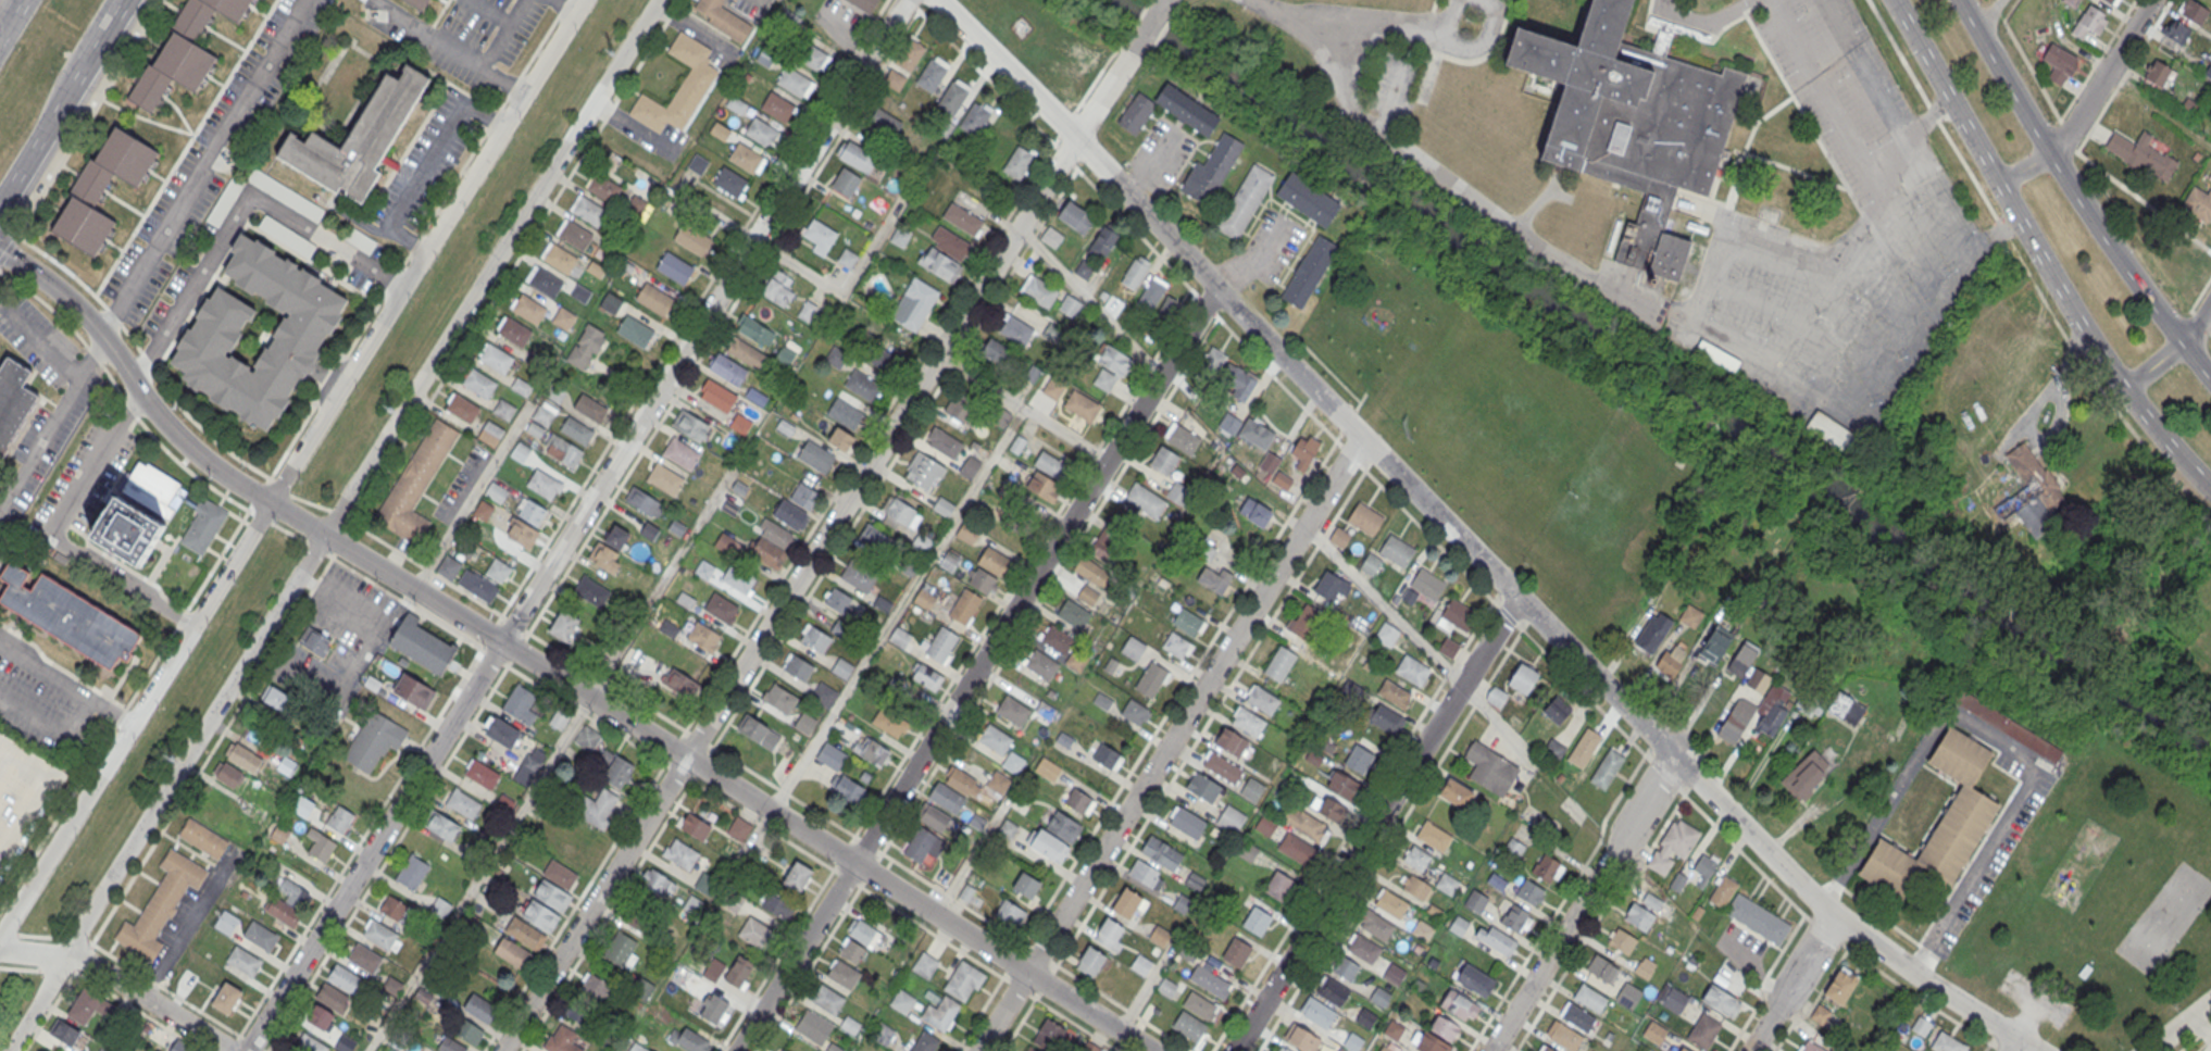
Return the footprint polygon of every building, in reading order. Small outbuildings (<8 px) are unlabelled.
[(170,28),(186,0),(252,0),(238,23),(215,9),(195,42),(216,57),(195,92),(172,78),(151,113),(127,98),(149,63),(152,65),(174,32),(170,28)] [(423,11),(405,0),(429,0),(423,11)] [(694,7),(698,0),(724,0),(721,5),(752,26),(741,43),(707,22),(710,17),(694,7)] [(866,16),(876,0),(841,0),(866,16)] [(1574,45),(1588,0),(1632,0),(1619,40),(1721,74),(1723,65),(1747,73),(1708,196),(1677,186),(1663,232),(1691,241),(1678,281),(1613,260),(1626,220),(1635,223),(1645,192),(1537,158),(1556,103),(1520,91),(1527,72),(1501,63),(1515,26),(1574,45)] [(2193,0),(2186,0),(2178,12),(2200,26),(2209,10),(2193,0)] [(2096,34),(2109,17),(2090,4),(2071,31),(2080,37),(2086,27),(2096,34)] [(2166,36),(2181,46),(2192,30),(2176,20),(2166,36)] [(680,29),(679,30),(667,51),(691,66),(666,108),(641,92),(628,113),(659,133),(666,122),(682,130),(719,71),(707,63),(710,59),(707,57),(712,49),(680,29)] [(816,72),(828,54),(802,38),(790,54),(816,72)] [(909,38),(925,49),(910,74),(892,63),(909,38)] [(2047,77),(2053,65),(2041,59),(2051,42),(2076,57),(2061,85),(2047,77)] [(2172,68),(2154,58),(2143,78),(2162,87),(2172,68)] [(930,59),(948,71),(932,95),(915,84),(930,59)] [(430,77),(375,168),(380,172),(362,202),(346,192),(347,190),(341,187),(337,193),(276,157),(291,130),(297,135),(296,137),(304,142),(312,130),(340,148),(387,71),(399,79),(404,70),(403,68),(407,63),(430,77)] [(800,98),(802,95),(807,97),(815,83),(787,65),(775,83),(800,98)] [(952,82),(970,92),(953,117),(937,105),(952,82)] [(1220,117),(1208,136),(1158,104),(1137,135),(1116,122),(1138,91),(1152,101),(1165,83),(1220,117)] [(785,123),(796,105),(770,89),(759,107),(785,123)] [(732,96),(748,105),(740,116),(725,107),(732,96)] [(974,102),(991,113),(975,138),(958,127),(974,102)] [(902,124),(877,106),(864,124),(889,142),(902,124)] [(769,148),(779,130),(753,114),(741,132),(769,148)] [(715,122),(730,132),(724,142),(709,134),(715,122)] [(115,125),(159,152),(137,187),(114,173),(93,208),(115,221),(95,257),(51,230),(73,196),(68,193),(89,158),(95,160),(115,125)] [(2164,183),(2177,162),(2147,143),(2151,136),(2141,130),(2134,143),(2113,132),(2103,147),(2164,183)] [(1223,132),(1203,164),(1196,160),(1179,189),(1208,207),(1244,143),(1223,132)] [(835,156),(867,174),(878,157),(845,138),(835,156)] [(752,174),(764,157),(738,140),(726,158),(752,174)] [(1019,146),(1035,157),(1020,182),(1002,171),(1019,146)] [(696,153),(709,163),(701,176),(687,167),(696,153)] [(1253,163),(1276,175),(1237,240),(1214,227),(1253,163)] [(738,199),(749,182),(723,165),(712,183),(738,199)] [(830,188),(849,199),(862,178),(843,166),(830,188)] [(1290,171),(1275,193),(1325,228),(1341,204),(1290,171)] [(586,188),(597,172),(622,187),(612,204),(586,188)] [(2210,221),(2210,196),(2194,185),(2182,202),(2210,221)] [(571,211),(582,195),(608,211),(597,227),(571,211)] [(1057,217),(1084,236),(1096,219),(1069,200),(1057,217)] [(941,216),(951,201),(984,221),(979,228),(982,229),(977,238),(974,236),(974,237),(941,216)] [(557,236),(567,218),(594,235),(583,251),(557,236)] [(802,237),(827,252),(838,233),(813,218),(802,237)] [(700,255),(711,239),(685,222),(674,239),(700,255)] [(939,226),(972,246),(970,249),(972,250),(967,258),(965,257),(961,262),(935,247),(937,243),(930,239),(939,226)] [(1054,250),(1064,237),(1049,226),(1039,239),(1054,250)] [(1104,226),(1087,254),(1101,263),(1119,235),(1104,226)] [(890,242),(904,248),(910,235),(896,229),(890,242)] [(217,286),(257,310),(230,351),(228,350),(226,353),(229,356),(232,354),(250,366),(253,365),(264,347),(284,315),(284,313),(222,273),(235,252),(230,250),(241,232),(255,240),(257,238),(276,250),(274,253),(286,260),(287,258),(298,264),(297,266),(301,270),(302,267),(322,279),(320,281),(348,299),(266,430),(182,377),(185,372),(170,362),(178,348),(176,347),(188,327),(190,329),(198,317),(195,315),(207,297),(210,298),(217,286)] [(1302,310),(1339,247),(1319,234),(1281,297),(1302,310)] [(541,259),(553,242),(578,259),(567,275),(541,259)] [(962,267),(928,246),(917,263),(951,285),(962,267)] [(850,268),(857,257),(846,249),(838,260),(850,268)] [(683,285),(694,267),(669,251),(657,268),(683,285)] [(1137,255),(1120,284),(1134,292),(1151,264),(1137,255)] [(1074,272),(1087,281),(1095,267),(1082,259),(1074,272)] [(527,283),(538,265),(564,281),(553,298),(527,283)] [(759,294),(785,310),(795,293),(783,286),(788,277),(774,269),(759,294)] [(1060,292),(1029,274),(1019,292),(1048,311),(1060,292)] [(939,291),(915,333),(889,316),(914,276),(939,291)] [(1154,276),(1136,304),(1150,313),(1167,285),(1154,276)] [(662,315),(674,299),(648,281),(636,299),(662,315)] [(576,285),(591,293),(585,305),(570,296),(576,285)] [(511,309),(522,292),(547,309),(537,325),(511,309)] [(608,292),(623,302),(614,316),(599,306),(608,292)] [(1074,320),(1083,304),(1067,295),(1057,310),(1074,320)] [(1169,297),(1151,324),(1164,333),(1183,305),(1169,297)] [(796,316),(807,323),(817,309),(806,301),(796,316)] [(560,308),(576,317),(567,331),(551,322),(560,308)] [(1035,330),(1005,313),(1002,320),(1005,322),(999,333),(1024,348),(1035,330)] [(507,314),(533,330),(522,348),(496,331),(498,328),(495,327),(503,315),(505,316),(507,314)] [(642,348),(653,330),(628,314),(616,331),(642,348)] [(768,350),(776,334),(743,316),(734,332),(768,350)] [(1065,331),(1050,322),(1041,336),(1055,345),(1065,331)] [(606,333),(587,323),(566,361),(586,372),(606,333)] [(1015,353),(990,337),(980,352),(1005,369),(1015,353)] [(766,357),(734,338),(725,353),(757,372),(766,357)] [(862,354),(888,376),(901,360),(876,338),(862,354)] [(477,358),(489,341),(514,358),(503,374),(477,358)] [(1134,362),(1106,343),(1095,362),(1123,378),(1134,362)] [(847,354),(833,348),(827,363),(841,368),(847,354)] [(1212,348),(1195,376),(1209,385),(1226,356),(1212,348)] [(532,351),(547,361),(540,372),(525,362),(532,351)] [(748,370),(738,386),(709,368),(719,351),(748,370)] [(781,361),(788,364),(792,355),(784,352),(781,361)] [(38,395),(0,460),(0,367),(8,355),(32,371),(23,385),(38,395)] [(1037,378),(1035,363),(1017,366),(1019,381),(1037,378)] [(1243,403),(1260,381),(1238,365),(1221,387),(1243,403)] [(461,383),(472,366),(497,383),(486,399),(461,383)] [(844,385),(854,367),(882,385),(872,403),(844,385)] [(1041,393),(1057,401),(1066,383),(1051,375),(1041,393)] [(516,377),(533,387),(525,398),(510,389),(516,377)] [(708,377),(738,396),(727,413),(700,397),(703,391),(699,389),(708,377)] [(550,385),(566,395),(559,405),(544,396),(550,385)] [(1101,408),(1073,390),(1062,408),(1090,425),(1101,408)] [(480,408),(459,395),(459,393),(455,391),(454,392),(452,391),(446,401),(449,402),(445,409),(470,424),(480,408)] [(977,403),(954,392),(943,413),(966,425),(977,403)] [(582,395),(607,411),(598,426),(572,410),(582,395)] [(827,413),(837,397),(863,413),(853,430),(827,413)] [(500,399),(516,409),(508,422),(492,412),(500,399)] [(539,405),(554,415),(547,429),(530,418),(539,405)] [(682,410),(710,427),(699,445),(671,427),(682,410)] [(1857,436),(1816,410),(1804,428),(1845,454),(1857,436)] [(744,436),(752,424),(737,414),(729,426),(744,436)] [(1241,423),(1227,414),(1217,428),(1231,438),(1241,423)] [(569,416),(594,433),(584,448),(559,431),(569,416)] [(460,433),(436,417),(373,517),(415,545),(430,521),(412,509),(460,433)] [(1248,418),(1275,435),(1264,452),(1237,435),(1248,418)] [(488,421),(504,430),(494,448),(477,438),(488,421)] [(1173,422),(1201,440),(1190,458),(1166,442),(1167,439),(1164,437),(1173,422)] [(837,425),(855,437),(846,451),(827,440),(837,425)] [(934,425),(926,438),(930,440),(928,445),(953,459),(964,443),(934,425)] [(1303,473),(1321,444),(1303,432),(1288,455),(1299,461),(1295,467),(1303,473)] [(551,434),(583,453),(572,471),(545,453),(549,447),(545,445),(551,434)] [(662,453),(673,436),(701,453),(690,471),(662,453)] [(1018,456),(1026,441),(1016,436),(1008,450),(1018,456)] [(808,439),(836,456),(825,474),(797,456),(808,439)] [(2006,454),(2023,441),(2044,470),(2046,467),(2061,488),(2058,490),(2065,500),(2050,511),(2059,522),(2034,539),(2015,512),(2001,522),(1991,509),(2026,485),(2006,454)] [(511,456),(522,463),(531,449),(520,442),(511,456)] [(1161,447),(1179,458),(1167,478),(1148,466),(1161,447)] [(917,450),(905,468),(909,471),(905,477),(927,490),(936,476),(940,478),(947,468),(917,450)] [(1067,465),(1040,451),(1032,467),(1059,481),(1067,465)] [(1267,451),(1258,467),(1271,476),(1282,460),(1267,451)] [(969,454),(958,473),(971,480),(983,462),(969,454)] [(139,459),(188,489),(168,521),(159,514),(155,520),(147,514),(150,509),(120,490),(139,459)] [(647,478),(657,462),(685,478),(674,496),(647,478)] [(536,468),(563,486),(559,495),(555,492),(549,502),(525,487),(536,468)] [(1049,503),(1059,485),(1034,471),(1024,489),(1049,503)] [(1291,483),(1279,473),(1274,480),(1285,490),(1291,483)] [(999,495),(1012,502),(1019,487),(1006,480),(999,495)] [(800,481),(820,495),(810,511),(790,498),(800,481)] [(491,483),(508,492),(500,505),(484,496),(491,483)] [(1135,483),(1167,503),(1156,521),(1138,510),(1135,515),(1121,506),(1135,483)] [(1178,503),(1187,490),(1177,483),(1168,496),(1178,503)] [(665,503),(632,485),(623,501),(656,520),(665,503)] [(895,497),(895,498),(889,495),(880,509),(886,512),(886,513),(887,513),(883,521),(896,528),(899,522),(914,530),(922,516),(915,512),(917,510),(895,497)] [(116,496),(147,514),(155,520),(165,526),(138,572),(89,541),(116,496)] [(955,505),(940,496),(932,509),(948,517),(955,505)] [(1267,529),(1275,511),(1246,497),(1237,514),(1267,529)] [(550,512),(527,498),(516,515),(540,529),(550,512)] [(783,498),(808,513),(805,516),(810,518),(802,530),(798,528),(797,530),(772,515),(775,510),(773,508),(776,502),(778,503),(783,498)] [(205,499),(228,513),(201,556),(179,542),(205,499)] [(1359,501),(1384,517),(1373,536),(1346,521),(1359,501)] [(1002,516),(1002,534),(1034,534),(1034,516),(1002,516)] [(745,553),(778,571),(797,536),(763,518),(745,553)] [(504,536),(530,551),(540,533),(514,519),(504,536)] [(647,523),(659,530),(652,542),(639,535),(647,523)] [(972,546),(980,533),(963,523),(956,536),(972,546)] [(881,559),(893,540),(868,525),(856,543),(881,559)] [(614,526),(629,536),(619,553),(603,543),(614,526)] [(680,535),(684,529),(678,526),(674,532),(680,535)] [(1351,535),(1337,526),(1328,540),(1342,549),(1351,535)] [(1107,531),(1089,537),(1097,561),(1107,557),(1109,562),(1117,559),(1107,531)] [(731,552),(735,539),(719,533),(715,547),(731,552)] [(1390,533),(1416,549),(1404,568),(1377,552),(1390,533)] [(461,538),(476,548),(469,559),(454,549),(461,538)] [(623,557),(599,541),(587,558),(611,575),(623,557)] [(976,563),(1001,577),(1011,559),(986,546),(976,563)] [(1372,577),(1382,559),(1369,552),(1359,570),(1372,577)] [(446,554),(462,565),(451,581),(436,572),(446,554)] [(952,572),(959,560),(948,554),(941,566),(952,572)] [(867,594),(878,574),(851,558),(840,578),(867,594)] [(502,586),(512,569),(494,559),(484,576),(502,586)] [(42,573),(30,590),(23,585),(29,572),(9,560),(0,572),(0,579),(9,585),(0,597),(0,601),(109,671),(118,655),(126,661),(132,654),(129,652),(140,635),(42,573)] [(695,572),(707,580),(714,567),(702,560),(695,572)] [(746,597),(758,581),(732,563),(721,579),(746,597)] [(1233,578),(1206,564),(1196,583),(1223,597),(1233,578)] [(999,580),(975,566),(965,581),(989,596),(999,580)] [(1421,566),(1447,583),(1435,602),(1408,586),(1421,566)] [(1346,582),(1325,569),(1313,590),(1334,603),(1346,582)] [(500,589),(466,570),(457,584),(490,604),(500,589)] [(611,591),(583,575),(573,594),(601,610),(611,591)] [(964,585),(982,596),(964,624),(948,613),(964,585)] [(1100,594),(1085,585),(1077,597),(1092,607),(1100,594)] [(921,586),(935,595),(926,610),(912,600),(921,586)] [(834,587),(824,602),(842,613),(852,598),(834,587)] [(713,589),(738,605),(732,614),(735,616),(729,624),(702,606),(713,589)] [(1452,597),(1477,613),(1466,633),(1439,616),(1452,597)] [(1055,614),(1066,598),(1090,613),(1080,629),(1055,614)] [(1324,614),(1304,601),(1286,628),(1305,641),(1324,614)] [(1678,619),(1694,629),(1704,612),(1688,603),(1678,619)] [(1171,625),(1197,637),(1206,619),(1180,607),(1171,625)] [(566,644),(580,620),(562,609),(547,633),(566,644)] [(1674,622),(1656,609),(1633,643),(1650,655),(1674,622)] [(409,611),(420,617),(415,625),(450,646),(452,643),(459,648),(441,677),(388,643),(409,611)] [(685,640),(711,655),(722,637),(697,621),(685,640)] [(1374,639),(1392,648),(1401,630),(1384,621),(1374,639)] [(800,640),(804,634),(801,631),(808,623),(832,638),(822,653),(800,640)] [(896,623),(911,633),(902,647),(887,637),(896,623)] [(940,623),(958,634),(941,661),(923,650),(940,623)] [(1039,641),(1064,658),(1076,640),(1051,623),(1039,641)] [(1734,634),(1716,623),(1698,654),(1716,665),(1734,634)] [(322,660),(333,642),(307,625),(296,642),(322,660)] [(1161,647),(1183,661),(1193,644),(1171,631),(1161,647)] [(1120,651),(1131,635),(1147,646),(1137,662),(1120,651)] [(1726,669),(1741,678),(1760,649),(1745,639),(1726,669)] [(1654,667),(1670,679),(1687,654),(1670,643),(1654,667)] [(1279,645),(1298,655),(1282,683),(1263,672),(1279,645)] [(1035,646),(1059,662),(1048,679),(1020,661),(1024,654),(1027,656),(1035,646)] [(813,664),(803,680),(783,667),(791,651),(813,664)] [(1420,687),(1432,669),(1406,653),(1395,671),(1420,687)] [(839,655),(853,664),(845,678),(829,670),(839,655)] [(1069,661),(1078,670),(1084,664),(1075,655),(1069,661)] [(1151,661),(1135,688),(1152,699),(1163,681),(1165,683),(1172,673),(1151,661)] [(1521,663),(1538,674),(1526,693),(1504,683),(1510,675),(1512,676),(1521,663)] [(943,676),(916,665),(910,681),(937,692),(943,676)] [(1745,684),(1762,694),(1772,677),(1755,667),(1745,684)] [(685,702),(696,682),(671,668),(660,687),(685,702)] [(403,673),(437,692),(425,710),(392,691),(403,673)] [(837,690),(827,706),(809,696),(820,679),(837,690)] [(1377,694),(1406,709),(1414,694),(1386,679),(1377,694)] [(798,697),(787,713),(760,697),(764,688),(767,690),(773,680),(798,697)] [(516,681),(500,706),(528,724),(535,712),(527,708),(536,693),(516,681)] [(1246,700),(1271,715),(1281,700),(1256,684),(1252,683),(1247,692),(1249,695),(1246,700)] [(1484,699),(1500,708),(1508,694),(1493,685),(1484,699)] [(283,714),(293,699),(274,687),(265,702),(283,714)] [(2062,751),(2054,764),(1952,701),(1960,688),(2062,751)] [(1098,690),(1092,699),(1107,709),(1112,699),(1098,690)] [(1854,727),(1866,707),(1838,690),(1826,710),(1854,727)] [(1005,691),(1030,708),(1020,725),(995,710),(1005,691)] [(1557,725),(1572,710),(1557,695),(1542,711),(1557,725)] [(1129,696),(1149,708),(1138,724),(1120,712),(1129,696)] [(1756,706),(1738,696),(1717,734),(1735,744),(1756,706)] [(1791,707),(1777,697),(1755,727),(1770,738),(1791,707)] [(1035,713),(1049,721),(1056,711),(1042,702),(1035,713)] [(1367,720),(1396,737),(1406,719),(1378,702),(1367,720)] [(1238,704),(1267,722),(1257,738),(1232,723),(1235,717),(1232,714),(1238,704)] [(341,755),(372,706),(408,728),(397,748),(389,743),(383,753),(380,752),(367,773),(341,755)] [(897,742),(909,726),(884,706),(872,722),(897,742)] [(801,710),(816,718),(807,734),(792,724),(801,710)] [(746,712),(782,735),(772,751),(736,728),(746,712)] [(522,732),(491,715),(481,732),(512,750),(522,732)] [(988,721),(1013,736),(1001,754),(977,738),(988,721)] [(1602,734),(1582,767),(1565,758),(1586,724),(1602,734)] [(1949,725),(1926,761),(1961,784),(1915,859),(1879,837),(1856,874),(1897,900),(1921,865),(1949,884),(1999,804),(1971,787),(1993,752),(1949,725)] [(575,741),(591,751),(601,736),(585,726),(575,741)] [(1250,741),(1224,726),(1214,744),(1240,758),(1250,741)] [(1060,728),(1054,738),(1067,746),(1073,737),(1060,728)] [(852,751),(879,771),(892,755),(865,735),(852,751)] [(1474,737),(1520,766),(1501,796),(1467,775),(1475,762),(1463,754),(1474,737)] [(1566,748),(1551,738),(1541,754),(1556,764),(1566,748)] [(847,752),(837,770),(815,755),(825,739),(847,752)] [(254,775),(263,759),(232,741),(223,757),(254,775)] [(1091,758),(1114,773),(1124,757),(1101,742),(1091,758)] [(1344,764),(1364,776),(1376,754),(1356,742),(1344,764)] [(1624,754),(1604,788),(1588,778),(1609,746),(1624,754)] [(536,776),(546,754),(531,747),(521,768),(536,776)] [(1010,748),(1025,758),(1015,773),(1000,764),(1010,748)] [(1212,750),(1244,770),(1235,785),(1202,764),(1212,750)] [(622,790),(636,767),(613,753),(600,777),(622,790)] [(1042,754),(1034,768),(1052,780),(1061,766),(1042,754)] [(1834,770),(1821,755),(1784,785),(1796,800),(1834,770)] [(474,758),(500,775),(490,790),(464,774),(474,758)] [(234,790),(244,774),(220,760),(211,776),(234,790)] [(954,764),(945,779),(966,793),(969,791),(974,794),(980,786),(974,781),(976,778),(954,764)] [(995,767),(1010,778),(1000,793),(985,784),(995,767)] [(1351,800),(1361,783),(1333,769),(1324,786),(1351,800)] [(1214,807),(1224,789),(1195,773),(1185,791),(1214,807)] [(870,793),(840,775),(830,791),(860,810),(870,793)] [(1250,776),(1239,792),(1256,802),(1265,787),(1250,776)] [(1438,794),(1464,811),(1476,794),(1449,777),(1438,794)] [(928,798),(956,816),(966,799),(938,782),(928,798)] [(454,787),(480,803),(472,819),(445,803),(454,787)] [(1063,802),(1087,817),(1097,801),(1073,787),(1063,802)] [(586,797),(576,816),(604,830),(620,797),(602,788),(595,802),(586,797)] [(1316,811),(1336,822),(1345,807),(1325,795),(1316,811)] [(349,829),(349,799),(327,799),(327,829),(349,829)] [(1227,803),(1248,815),(1236,835),(1215,823),(1227,803)] [(1332,828),(1292,804),(1282,820),(1322,845),(1332,828)] [(1208,822),(1197,839),(1170,823),(1173,817),(1170,815),(1175,805),(1178,808),(1179,805),(1208,822)] [(948,832),(953,815),(925,807),(920,824),(948,832)] [(1083,824),(1057,808),(1046,826),(1071,842),(1083,824)] [(424,827),(451,842),(461,826),(434,810),(424,827)] [(711,824),(688,810),(684,816),(679,814),(675,823),(701,840),(711,824)] [(1271,838),(1280,822),(1263,812),(1254,827),(1271,838)] [(736,814),(751,824),(741,840),(725,831),(736,814)] [(1005,816),(1017,825),(1010,839),(997,829),(1005,816)] [(217,861),(229,842),(188,818),(177,837),(217,861)] [(1452,835),(1442,851),(1415,834),(1425,818),(1452,835)] [(1701,831),(1684,859),(1671,850),(1666,856),(1673,860),(1663,875),(1646,864),(1654,849),(1658,851),(1662,844),(1659,842),(1673,821),(1676,823),(1679,818),(1701,831)] [(269,839),(282,845),(289,831),(276,825),(269,839)] [(1066,841),(1040,825),(1028,843),(1054,860),(1066,841)] [(902,852),(919,866),(930,854),(933,857),(944,845),(922,827),(902,852)] [(307,854),(326,864),(337,842),(312,829),(307,838),(313,841),(307,854)] [(1288,830),(1277,848),(1302,864),(1307,864),(1310,859),(1312,860),(1319,850),(1288,830)] [(1141,851),(1151,834),(1184,854),(1174,872),(1141,851)] [(699,851),(688,869),(661,852),(665,844),(669,846),(674,836),(699,851)] [(1526,846),(1511,837),(1502,852),(1517,861),(1526,846)] [(1239,854),(1252,862),(1260,849),(1247,842),(1239,854)] [(1412,842),(1432,854),(1421,871),(1402,858),(1412,842)] [(170,846),(207,869),(196,887),(187,883),(173,905),(176,906),(170,916),(167,914),(153,936),(162,941),(151,960),(113,936),(124,918),(133,923),(166,869),(158,864),(170,846)] [(1531,872),(1551,885),(1564,864),(1544,851),(1531,872)] [(1701,851),(1717,862),(1700,887),(1695,884),(1701,873),(1691,866),(1701,851)] [(395,879),(416,891),(431,865),(410,853),(395,879)] [(551,856),(577,874),(567,889),(541,873),(551,856)] [(1128,873),(1137,858),(1160,871),(1157,875),(1165,880),(1159,891),(1128,873)] [(782,883),(800,894),(814,871),(795,860),(782,883)] [(677,885),(651,867),(639,884),(666,902),(677,885)] [(1276,869),(1295,880),(1282,902),(1263,890),(1276,869)] [(1442,869),(1460,880),(1451,894),(1434,884),(1442,869)] [(1677,869),(1687,876),(1678,890),(1669,885),(1677,869)] [(718,880),(702,872),(693,889),(709,897),(718,880)] [(1033,902),(1043,885),(1021,872),(1011,889),(1033,902)] [(1401,887),(1422,899),(1423,898),(1426,900),(1433,888),(1429,887),(1432,885),(1410,872),(1408,876),(1402,872),(1399,878),(1404,883),(1401,887)] [(1722,873),(1738,881),(1722,906),(1707,898),(1716,881),(1713,879),(1717,873),(1721,875),(1722,873)] [(1205,879),(1192,876),(1189,886),(1202,890),(1205,879)] [(264,911),(292,928),(312,896),(282,877),(273,891),(275,893),(264,911)] [(1525,877),(1544,888),(1534,905),(1515,893),(1525,877)] [(544,878),(571,896),(561,912),(534,894),(544,878)] [(1409,901),(1399,917),(1374,902),(1384,886),(1409,901)] [(959,897),(967,901),(973,891),(965,887),(959,897)] [(1112,909),(1125,887),(1145,897),(1144,899),(1149,902),(1144,912),(1138,909),(1131,919),(1112,909)] [(1473,887),(1488,897),(1478,913),(1463,903),(1473,887)] [(1736,890),(1724,910),(1777,943),(1790,923),(1736,890)] [(721,904),(735,914),(744,900),(731,891),(721,904)] [(787,921),(795,905),(770,891),(761,907),(787,921)] [(378,910),(398,922),(407,906),(387,894),(378,910)] [(532,898),(560,915),(550,931),(522,914),(532,898)] [(1656,913),(1645,930),(1623,916),(1626,911),(1625,911),(1633,899),(1656,913)] [(1027,915),(1004,900),(993,916),(1016,931),(1027,915)] [(653,914),(632,902),(621,921),(642,933),(653,914)] [(1519,935),(1532,915),(1513,902),(1500,922),(1519,935)] [(1253,904),(1272,916),(1260,936),(1241,925),(1253,904)] [(1395,924),(1385,940),(1360,925),(1362,919),(1359,917),(1366,905),(1395,924)] [(223,908),(238,917),(227,934),(212,924),(223,908)] [(1457,913),(1470,921),(1461,935),(1448,927),(1457,913)] [(514,914),(548,935),(538,951),(504,930),(514,914)] [(1124,925),(1107,914),(1097,929),(1098,929),(1094,937),(1116,951),(1123,942),(1116,938),(1124,925)] [(372,915),(397,931),(395,936),(401,940),(395,950),(388,946),(386,949),(361,933),(372,915)] [(251,917),(277,934),(267,950),(241,934),(251,917)] [(764,949),(773,929),(747,917),(738,937),(764,949)] [(871,949),(881,934),(856,918),(846,933),(871,949)] [(1435,928),(1418,919),(1411,934),(1428,942),(1435,928)] [(1157,922),(1148,936),(1162,946),(1172,931),(1157,922)] [(1517,940),(1490,923),(1487,929),(1479,925),(1474,934),(1508,955),(1517,940)] [(1637,938),(1627,953),(1607,941),(1615,925),(1637,938)] [(1382,946),(1356,929),(1346,947),(1371,963),(1382,946)] [(623,969),(639,944),(618,931),(602,956),(623,969)] [(503,935),(530,952),(521,967),(494,950),(503,935)] [(837,951),(855,963),(865,948),(846,935),(841,942),(842,943),(837,951)] [(1234,936),(1252,947),(1240,968),(1222,958),(1234,936)] [(357,939),(382,955),(372,972),(346,955),(357,939)] [(235,942),(261,959),(251,976),(224,959),(235,942)] [(1088,942),(1106,953),(1092,976),(1076,966),(1079,959),(1078,958),(1088,942)] [(1359,964),(1350,979),(1328,966),(1337,950),(1359,964)] [(923,951),(911,968),(928,979),(939,962),(923,951)] [(1595,951),(1620,966),(1610,983),(1586,967),(1595,951)] [(1129,966),(1139,953),(1153,962),(1145,976),(1129,966)] [(755,965),(737,955),(723,982),(741,992),(755,965)] [(1657,963),(1643,955),(1633,973),(1647,981),(1657,963)] [(860,972),(850,989),(826,974),(837,956),(860,972)] [(961,959),(987,975),(977,990),(973,987),(964,1002),(942,989),(961,959)] [(335,960),(361,976),(351,993),(325,976),(335,960)] [(1391,960),(1406,969),(1397,983),(1383,974),(1391,960)] [(1496,978),(1465,960),(1456,977),(1485,996),(1496,978)] [(1188,978),(1197,963),(1231,985),(1227,990),(1231,991),(1225,1001),(1188,978)] [(2087,964),(2093,968),(2085,979),(2078,975),(2087,964)] [(1841,1005),(1859,976),(1841,965),(1839,969),(1838,968),(1822,993),(1841,1005)] [(566,1019),(591,1030),(612,984),(587,973),(566,1019)] [(1350,988),(1326,973),(1315,990),(1339,1005),(1350,988)] [(1156,990),(1173,999),(1179,986),(1163,977),(1156,990)] [(324,979),(348,994),(343,1001),(347,1003),(341,1013),(313,996),(324,979)] [(1625,979),(1642,990),(1632,1008),(1614,997),(1625,979)] [(243,991),(224,980),(209,1004),(228,1016),(243,991)] [(1608,997),(1582,980),(1573,994),(1598,1012),(1608,997)] [(1710,980),(1737,997),(1736,998),(1740,1001),(1731,1017),(1699,998),(1710,980)] [(810,998),(835,1013),(845,997),(821,981),(810,998)] [(1376,984),(1391,992),(1383,1006),(1369,997),(1376,984)] [(1688,997),(1677,1014),(1661,1004),(1672,986),(1688,997)] [(86,1029),(105,1001),(84,987),(66,1016),(86,1029)] [(899,987),(889,1004),(905,1015),(916,998),(899,987)] [(1468,1025),(1480,1007),(1452,987),(1439,1005),(1468,1025)] [(1191,990),(1183,1004),(1211,1023),(1221,1005),(1214,1001),(1213,1003),(1191,990)] [(697,1003),(702,1006),(697,1015),(719,1027),(730,1005),(703,991),(697,1003)] [(499,1010),(473,992),(462,1009),(488,1027),(499,1010)] [(920,1017),(945,1033),(961,1004),(945,993),(936,1008),(928,1003),(920,1017)] [(1309,993),(1337,1011),(1326,1027),(1302,1013),(1303,1010),(1300,1008),(1309,993)] [(1596,1016),(1567,998),(1559,1013),(1586,1030),(1596,1016)] [(1817,1003),(1809,1016),(1822,1025),(1831,1012),(1817,1003)] [(334,1015),(314,1004),(304,1022),(325,1033),(334,1015)] [(1362,1005),(1377,1014),(1369,1028),(1354,1018),(1362,1005)] [(807,1008),(834,1024),(821,1044),(794,1027),(807,1008)] [(1207,1024),(1182,1008),(1171,1025),(1196,1040),(1207,1024)] [(1701,1012),(1722,1024),(1706,1050),(1685,1038),(1701,1012)] [(1429,1028),(1439,1013),(1461,1026),(1451,1041),(1429,1028)] [(1583,1035),(1554,1016),(1545,1031),(1549,1034),(1548,1036),(1573,1050),(1583,1035)] [(1911,1029),(1924,1037),(1932,1025),(1920,1016),(1911,1029)] [(485,1033),(458,1017),(449,1032),(476,1048),(485,1033)] [(1391,1017),(1406,1026),(1397,1040),(1383,1030),(1391,1017)] [(1651,1019),(1641,1035),(1658,1046),(1667,1030),(1651,1019)] [(80,1032),(56,1020),(48,1036),(72,1048),(80,1032)] [(584,1049),(582,1050),(550,1050),(541,1046),(549,1033),(552,1035),(560,1022),(577,1033),(571,1041),(584,1049)] [(1321,1038),(1312,1050),(1307,1050),(1286,1038),(1296,1022),(1321,1038)] [(681,1024),(670,1040),(686,1050),(704,1050),(709,1043),(681,1024)] [(1061,1049),(1061,1024),(1039,1024),(1039,1049),(1061,1049)] [(895,1032),(885,1026),(877,1040),(888,1045),(895,1032)] [(1452,1046),(1449,1050),(1422,1050),(1413,1046),(1424,1028),(1452,1046)] [(940,1040),(933,1050),(909,1050),(923,1029),(940,1040)] [(355,1040),(349,1050),(340,1050),(333,1046),(341,1030),(355,1040)] [(1967,1047),(1942,1030),(1930,1047),(1935,1050),(1964,1050),(1967,1047)] [(445,1036),(436,1048),(440,1050),(468,1050),(445,1036)] [(177,1039),(169,1050),(194,1050),(177,1039)] [(1807,1039),(1826,1050),(1799,1050),(1807,1039)] [(305,1050),(322,1050),(322,1040),(299,1040),(299,1050),(305,1050)] [(1383,1042),(1397,1050),(1377,1050),(1383,1042)]
